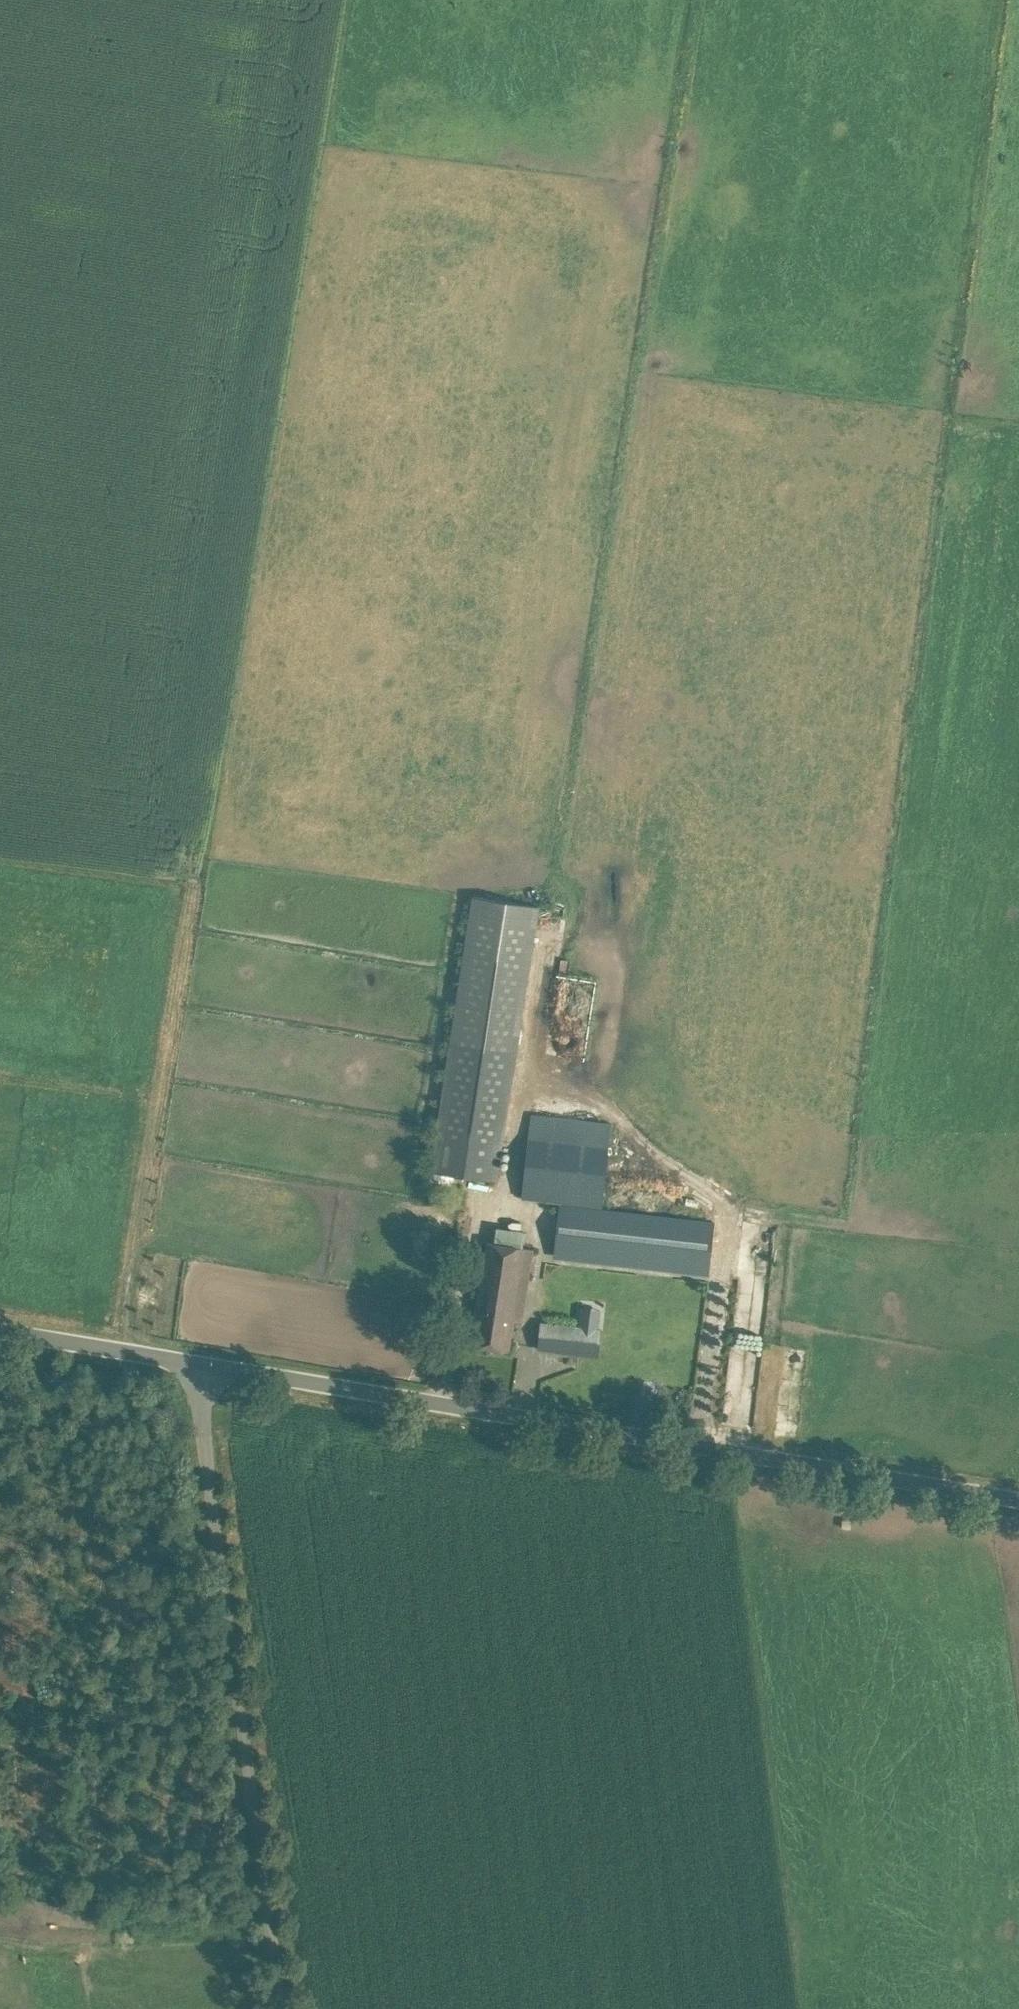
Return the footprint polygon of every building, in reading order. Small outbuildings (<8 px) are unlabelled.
[(497,1182),(540,907),(474,896),(430,1172),(497,1182)] [(532,1113),(522,1197),(558,1201),(603,1206),(606,1179),(612,1123),(532,1113)] [(560,1204),(556,1247),(653,1258),(652,1260),(652,1267),(709,1274),(715,1222),(668,1217),(560,1204)] [(486,1242),(474,1325),(471,1345),(509,1350),(514,1320),(522,1321),(525,1301),(533,1248),(486,1242)] [(541,1323),(538,1348),(580,1353),(599,1354),(602,1329),(590,1328),(544,1323),(541,1323)] [(751,1333),(751,1324),(737,1324),(736,1354),(762,1355),(763,1334),(751,1333)]
